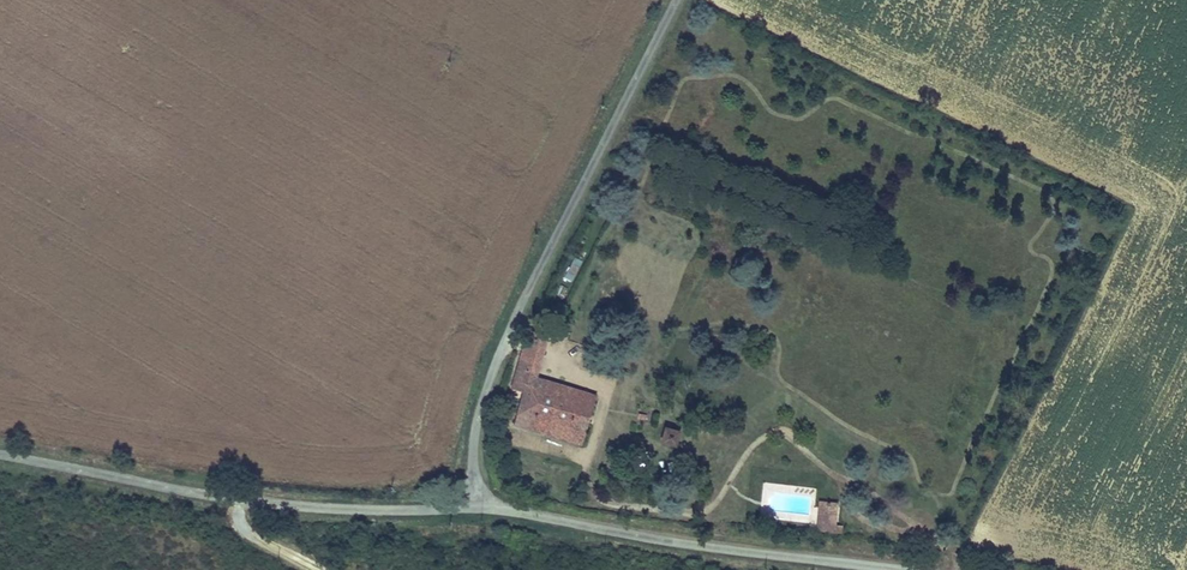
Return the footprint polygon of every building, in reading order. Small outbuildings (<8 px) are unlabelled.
[(562,277),(572,283),(584,264),(574,258),(562,277)] [(548,338),(530,333),(527,344),(545,350),(548,338)] [(527,344),(523,357),(541,362),(545,350),(527,344)] [(545,435),(549,422),(585,433),(595,398),(536,380),(541,362),(523,357),(514,391),(525,395),(515,426),(545,435)] [(362,415),(355,417),(358,431),(365,429),(362,415)] [(585,433),(549,422),(545,435),(581,446),(585,433)] [(675,455),(682,435),(666,429),(658,448),(675,455)] [(818,533),(838,534),(839,503),(819,502),(818,533)]
